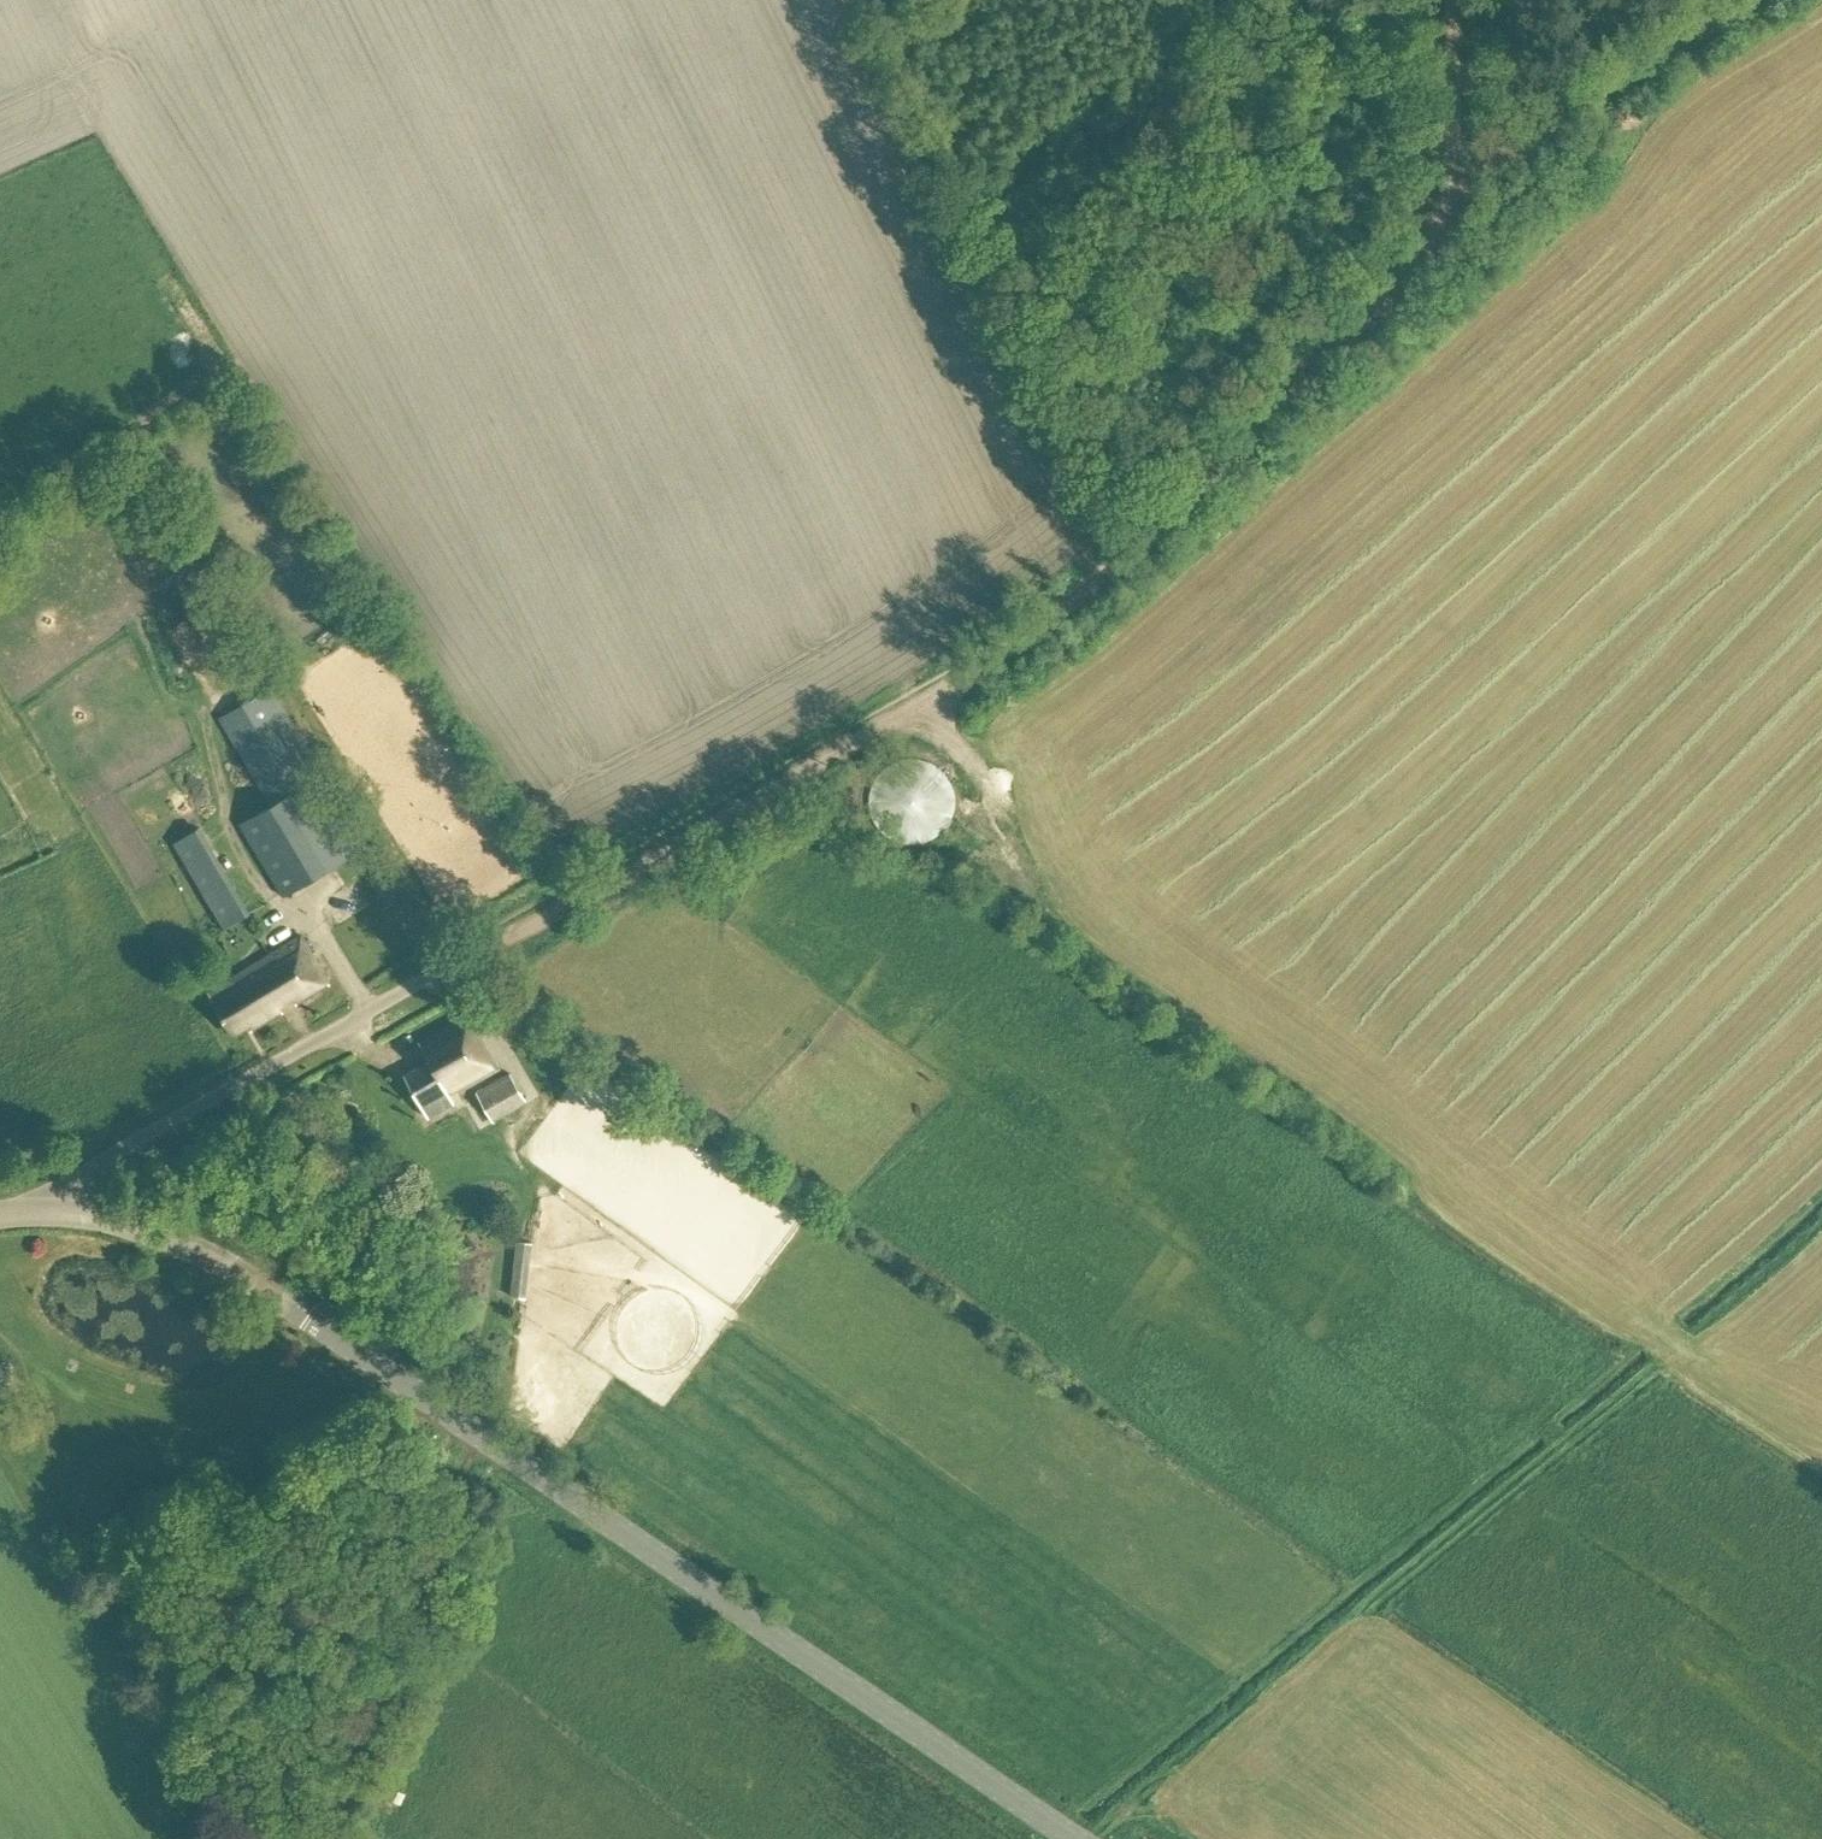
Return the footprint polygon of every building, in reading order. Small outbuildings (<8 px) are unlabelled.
[(219,719),(270,806),(239,824),(283,897),(367,848),(271,688),(219,719)] [(953,809),(954,802),(953,796),(952,789),(949,783),(946,777),(941,772),(936,768),(930,764),(924,762),(918,760),(911,760),(905,760),(898,762),(892,764),(886,768),(881,772),(877,777),(873,783),(871,789),(869,795),(869,802),(869,809),(871,815),(873,821),(877,827),(881,832),(886,837),(892,840),(898,843),(905,844),(911,845),(918,844),(924,843),(930,840),(936,837),(941,832),(946,827),(949,821),(952,815),(953,809)] [(194,829),(174,841),(223,929),(247,915),(194,829)] [(296,1005),(329,985),(301,935),(208,993),(232,1036),(249,1025),(252,1031),(283,1012),(281,1008),(293,1000),(296,1005)] [(421,1046),(420,1046),(429,1061),(404,1075),(428,1118),(455,1103),(450,1096),(499,1069),(469,1015),(419,1043),(421,1046)] [(493,1124),(528,1104),(510,1073),(475,1092),(493,1124)] [(514,1291),(526,1293),(534,1240),(521,1238),(514,1291)] [(39,1426),(32,1417),(21,1420),(20,1431),(33,1436),(39,1426)]
